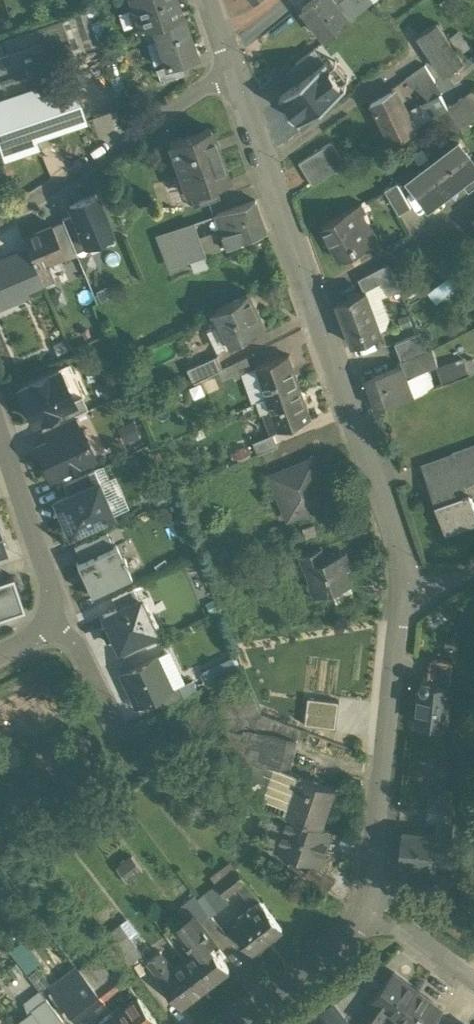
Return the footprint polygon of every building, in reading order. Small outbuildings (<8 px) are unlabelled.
[(140,29),(153,25),(181,15),(177,0),(130,0),(140,29)] [(303,8),(327,36),(350,18),(338,3),(335,0),(313,0),(303,8)] [(338,3),(350,18),(374,0),(342,0),(338,3)] [(85,7),(58,14),(60,21),(61,21),(72,51),(96,43),(85,7)] [(181,15),(153,25),(166,64),(166,65),(179,61),(195,55),(181,15)] [(35,30),(39,42),(26,46),(22,34),(3,40),(8,53),(0,55),(0,84),(49,67),(46,60),(72,51),(61,21),(60,21),(35,30)] [(455,51),(436,24),(420,35),(445,73),(461,62),(463,60),(456,51),(455,51)] [(320,46),(289,66),(297,78),(328,58),(320,46)] [(183,73),(179,61),(166,65),(166,64),(156,68),(160,80),(183,73)] [(347,87),(326,61),(281,97),(301,122),(347,87)] [(424,66),(406,78),(416,86),(431,76),(424,66)] [(4,101),(5,102),(0,104),(0,150),(3,157),(38,145),(35,136),(85,119),(70,75),(52,81),(53,83),(52,83),(53,85),(4,101)] [(398,101),(392,90),(370,102),(376,113),(398,101)] [(441,93),(424,100),(425,101),(435,115),(449,105),(448,104),(441,93)] [(448,104),(449,105),(462,125),(473,117),(473,102),(468,93),(448,104)] [(398,101),(376,113),(392,141),(414,129),(408,119),(405,113),(398,101)] [(425,101),(405,113),(408,119),(413,116),(419,126),(435,115),(425,101)] [(462,125),(449,105),(435,115),(450,134),(462,125)] [(419,126),(413,116),(408,119),(414,129),(419,126)] [(209,127),(169,141),(180,174),(187,193),(214,184),(228,179),(209,127)] [(332,141),(299,161),(313,184),(346,163),(332,141)] [(411,179),(429,203),(460,179),(473,169),(473,162),(459,142),(411,179)] [(460,179),(469,191),(473,187),(473,169),(460,179)] [(180,174),(162,181),(171,206),(193,206),(219,197),(214,184),(187,193),(180,174)] [(397,182),(385,189),(399,213),(411,206),(397,182)] [(94,192),(68,203),(72,213),(85,244),(87,243),(111,233),(94,192)] [(256,199),(218,212),(224,227),(221,228),(227,245),(268,231),(256,199)] [(349,209),(322,225),(341,260),(369,244),(349,209)] [(85,244),(72,213),(61,217),(75,250),(87,246),(88,245),(87,243),(85,244)] [(202,218),(172,229),(184,261),(204,253),(200,242),(207,239),(203,228),(205,227),(202,218)] [(51,223),(22,235),(27,247),(41,281),(53,276),(46,260),(63,253),(51,223)] [(87,246),(75,250),(84,270),(95,266),(87,246)] [(41,281),(27,247),(0,259),(0,305),(15,298),(13,293),(41,281)] [(172,274),(210,261),(207,254),(169,267),(172,274)] [(389,262),(358,279),(363,287),(374,281),(375,284),(381,281),(383,286),(396,279),(389,262)] [(250,291),(209,311),(225,346),(266,326),(250,291)] [(366,291),(336,302),(352,345),(382,334),(366,291)] [(420,332),(395,343),(402,365),(401,366),(405,377),(438,365),(432,347),(427,349),(420,332)] [(217,354),(187,368),(193,380),(219,368),(223,366),(217,354)] [(223,366),(219,368),(224,378),(253,369),(248,354),(223,366)] [(288,355),(257,366),(268,397),(299,386),(288,355)] [(457,362),(438,369),(443,383),(471,373),(468,366),(460,369),(457,362)] [(401,366),(372,375),(371,370),(363,373),(376,407),(413,394),(405,377),(401,366)] [(58,369),(18,387),(33,419),(53,410),(73,401),(72,399),(58,369)] [(299,386),(268,397),(279,429),(311,418),(299,386)] [(73,401),(53,410),(58,421),(73,414),(87,407),(81,395),(72,399),(73,401)] [(58,421),(41,429),(46,440),(78,425),(73,414),(58,421)] [(46,440),(39,443),(45,456),(41,458),(49,475),(92,455),(86,441),(87,441),(85,438),(78,425),(46,440)] [(273,434),(254,442),(259,453),(278,445),(273,434)] [(452,454),(456,465),(473,459),(473,445),(452,454)] [(452,454),(422,464),(426,476),(456,465),(452,454)] [(315,457),(272,475),(280,493),(287,490),(297,514),(332,500),(315,457)] [(426,476),(431,489),(433,488),(449,531),(473,522),(473,503),(467,484),(473,481),(473,459),(456,465),(426,476)] [(93,467),(62,482),(67,494),(96,481),(96,482),(99,481),(93,467)] [(67,494),(55,499),(69,532),(110,514),(96,482),(96,481),(67,494)] [(74,545),(80,559),(110,546),(104,532),(74,545)] [(75,562),(90,594),(131,575),(117,543),(110,546),(80,559),(75,562)] [(322,547),(301,554),(305,566),(311,564),(310,563),(326,558),(322,547)] [(326,558),(310,563),(311,564),(305,566),(315,595),(351,583),(341,553),(326,558)] [(24,607),(13,574),(0,578),(0,615),(24,607)] [(132,586),(111,596),(116,607),(137,597),(132,586)] [(116,607),(102,614),(117,646),(153,629),(138,597),(137,597),(116,607)] [(234,654),(201,670),(208,683),(241,667),(234,654)] [(122,672),(137,704),(170,689),(155,657),(122,672)] [(452,660),(431,658),(429,679),(428,682),(450,684),(452,660)] [(424,678),(423,679),(421,681),(420,681),(416,721),(446,724),(450,684),(428,682),(429,679),(426,678),(424,678)] [(170,689),(156,695),(162,706),(184,696),(178,685),(170,689)] [(309,696),(307,711),(335,715),(338,700),(309,696)] [(307,711),(305,725),(333,730),(335,715),(307,711)] [(288,768),(259,760),(266,731),(296,739),(300,728),(262,713),(228,731),(225,750),(213,755),(207,773),(219,777),(217,784),(244,794),(243,797),(288,812),(300,775),(288,768)] [(296,739),(266,731),(259,760),(288,768),(296,739)] [(334,786),(300,775),(288,812),(288,813),(289,813),(321,823),(334,786)] [(451,812),(427,809),(426,822),(439,823),(439,822),(452,824),(451,812)] [(321,823),(289,813),(279,842),(296,847),(294,852),(319,860),(330,827),(321,823)] [(452,824),(439,822),(439,823),(438,833),(437,844),(454,846),(452,824)] [(438,833),(403,829),(399,863),(426,866),(434,867),(434,866),(437,844),(438,833)] [(121,863),(127,874),(143,866),(136,854),(121,863)] [(335,880),(317,868),(310,866),(303,875),(326,891),(335,880)] [(455,868),(434,866),(434,867),(426,866),(446,890),(456,876),(455,868)] [(237,868),(214,886),(223,897),(238,885),(253,905),(260,899),(237,868)] [(214,886),(198,898),(211,915),(227,903),(223,897),(214,886)] [(198,898),(196,895),(186,902),(195,914),(202,922),(211,915),(198,898)] [(253,905),(248,909),(252,913),(235,926),(253,950),(282,928),(260,899),(253,905)] [(195,914),(177,928),(195,953),(210,942),(210,943),(215,940),(202,922),(195,914)] [(143,953),(121,923),(107,933),(129,963),(143,953)] [(29,971),(43,959),(26,938),(12,950),(29,971)] [(195,953),(185,960),(205,986),(229,968),(210,943),(210,942),(195,953)] [(175,968),(161,950),(148,960),(162,978),(175,968)] [(111,975),(96,956),(79,969),(93,988),(94,988),(111,975)] [(162,978),(161,979),(181,1004),(205,986),(185,960),(175,968),(162,978)] [(75,978),(57,992),(77,1018),(81,1014),(82,1014),(102,999),(94,988),(93,988),(79,969),(77,967),(71,972),(75,978)] [(49,983),(37,968),(28,975),(40,990),(49,983)] [(111,975),(94,988),(102,999),(124,983),(115,972),(111,975)] [(374,999),(375,999),(361,1018),(370,1023),(376,1023),(387,1009),(398,1017),(417,991),(393,973),(374,999)] [(398,1017),(408,1023),(430,1023),(441,1008),(417,991),(398,1017)] [(114,1015),(121,1023),(155,1023),(158,1021),(139,996),(114,1015)] [(30,1010),(41,1023),(57,1023),(62,1020),(45,998),(30,1010)] [(334,1004),(312,1021),(315,1023),(349,1023),(334,1004)] [(101,1023),(121,1023),(114,1015),(114,1014),(101,1023)]
